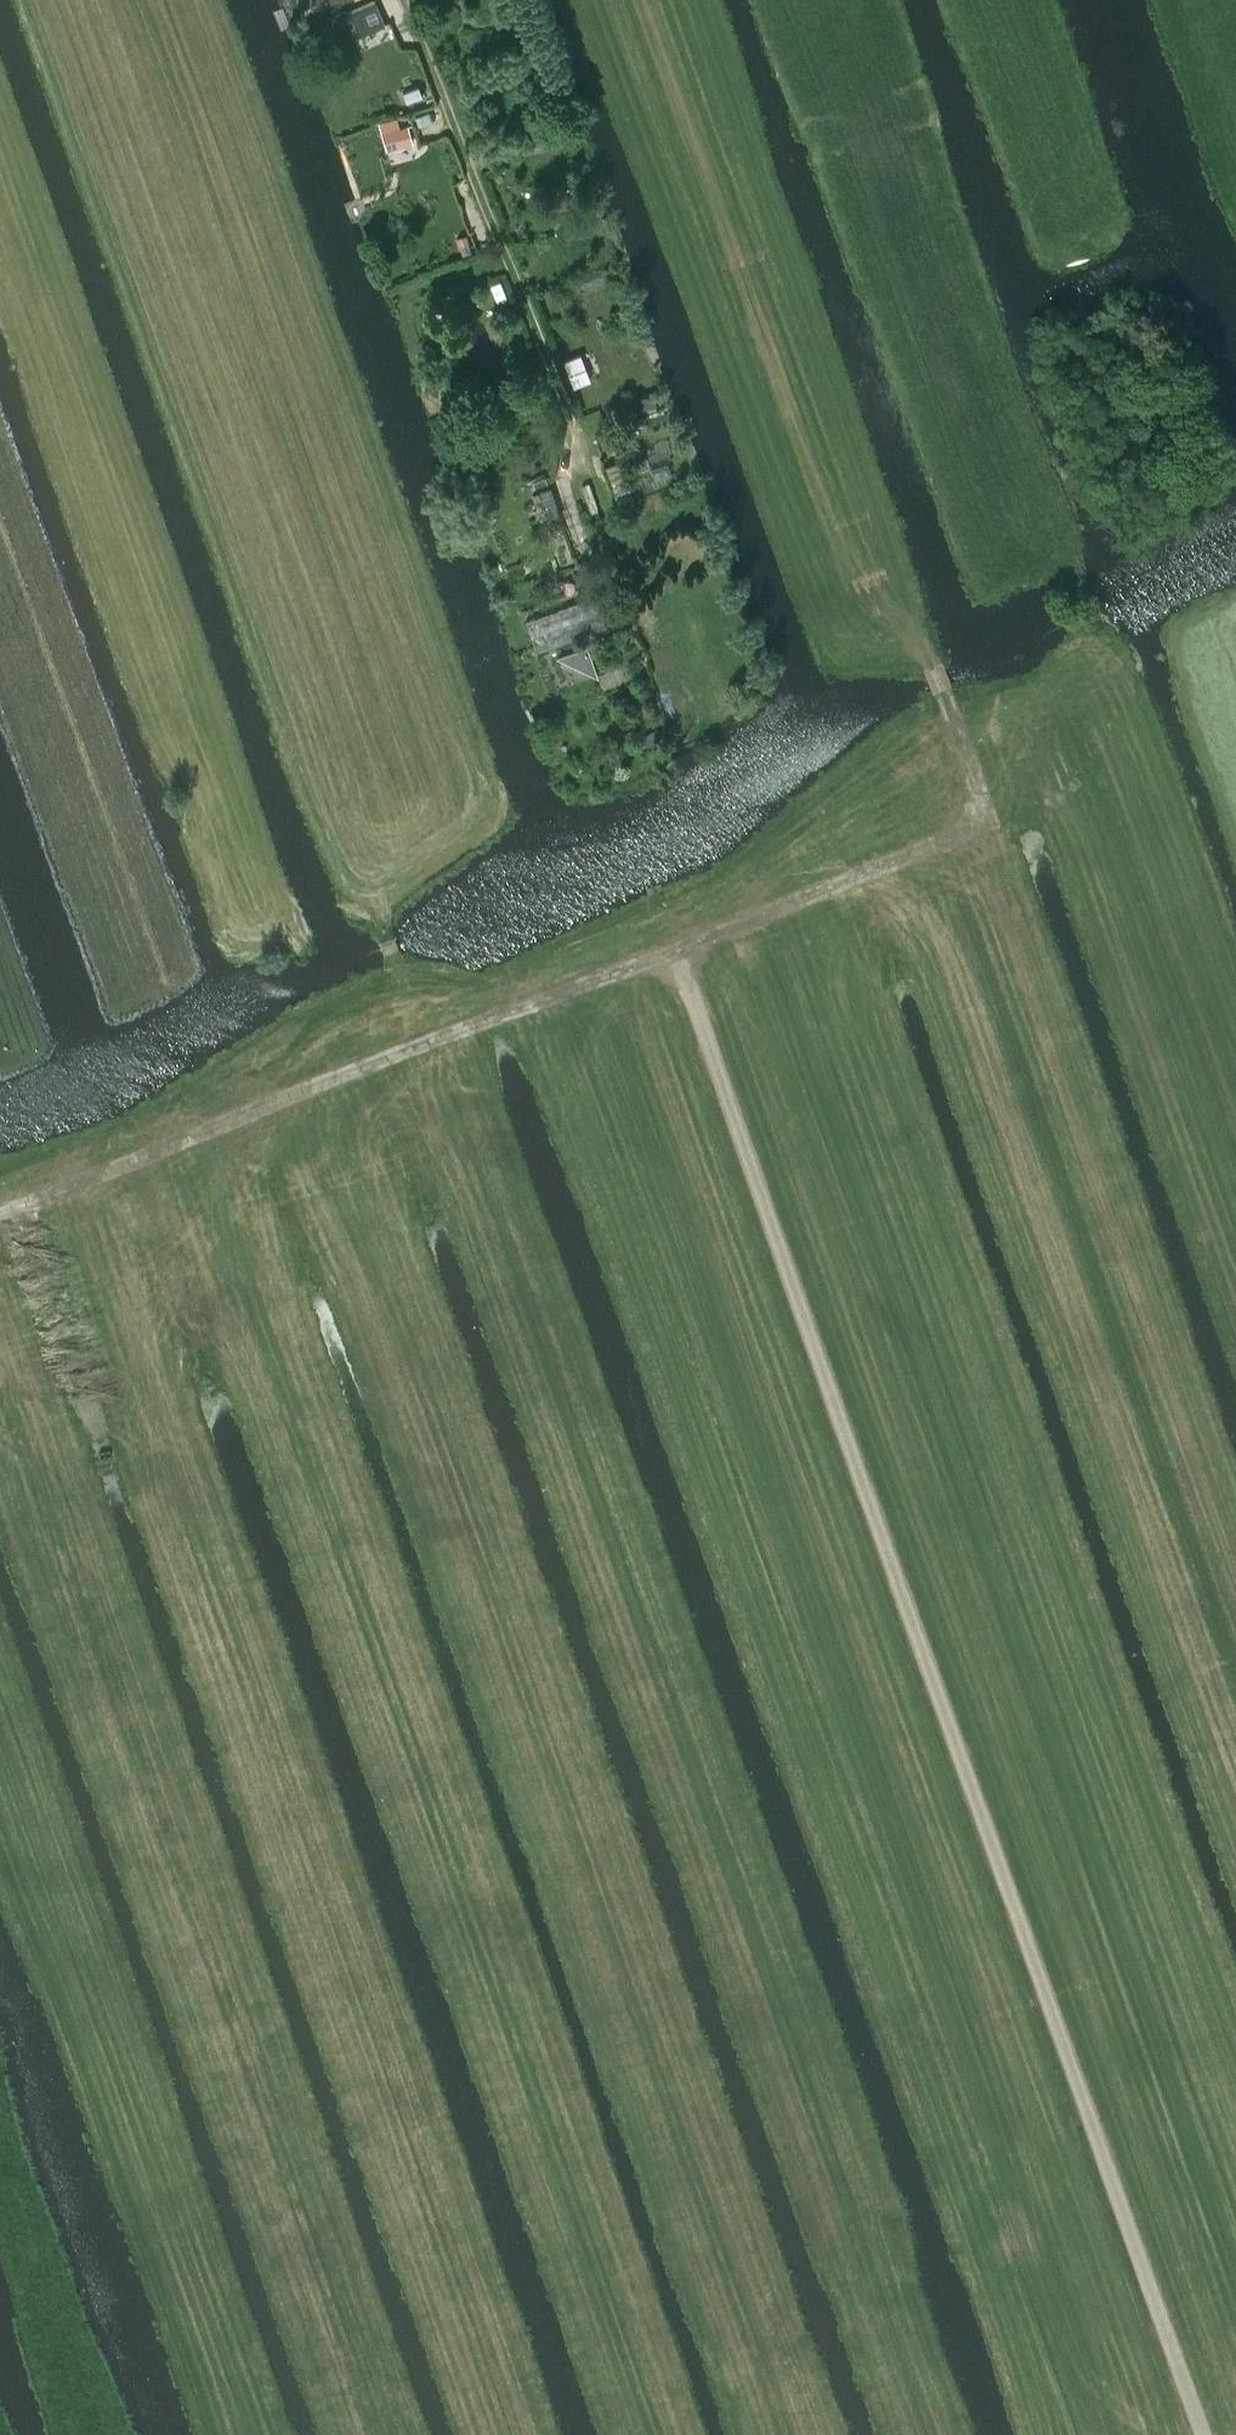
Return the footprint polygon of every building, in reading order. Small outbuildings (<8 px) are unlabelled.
[(358,35),(384,24),(376,4),(350,15),(358,35)] [(397,118),(378,123),(385,151),(404,147),(412,145),(407,125),(399,127),(397,118)] [(580,354),(563,361),(573,387),(590,380),(580,354)] [(617,504),(633,499),(617,452),(602,457),(617,504)] [(587,646),(555,657),(597,677),(587,646)]
